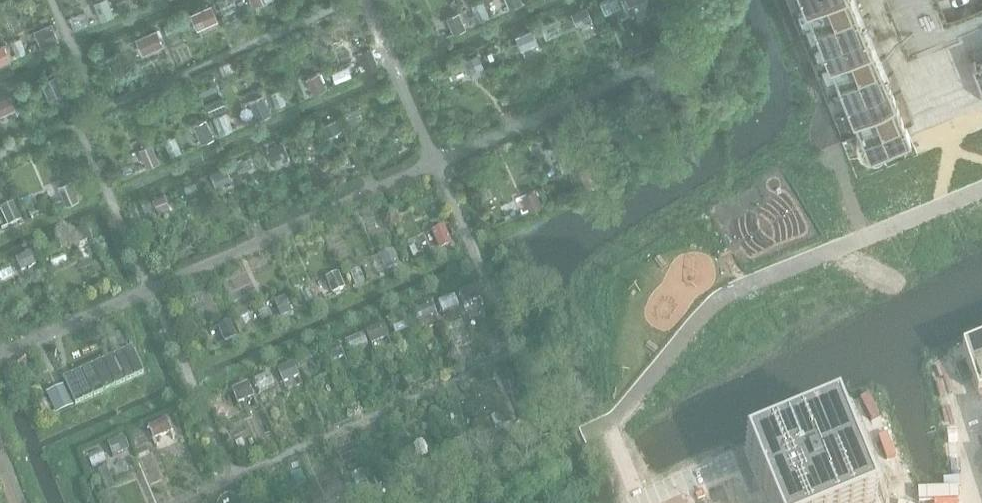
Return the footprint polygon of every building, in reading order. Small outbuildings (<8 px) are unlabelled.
[(94,2),(101,18),(113,13),(107,0),(99,0),(94,2)] [(868,153),(910,136),(981,108),(981,0),(807,0),(868,153)] [(209,6),(190,14),(197,28),(215,20),(209,6)] [(586,6),(571,13),(576,24),(591,17),(586,6)] [(458,12),(447,17),(454,31),(464,27),(458,12)] [(51,23),(36,30),(43,45),(58,39),(51,23)] [(157,30),(138,38),(144,53),(163,45),(157,30)] [(531,30),(517,37),(522,48),(536,42),(531,30)] [(0,45),(0,63),(10,58),(4,44),(0,45)] [(370,48),(359,53),(366,69),(377,65),(370,48)] [(478,54),(463,60),(468,72),(482,65),(478,54)] [(318,72),(307,77),(314,92),(325,87),(318,72)] [(58,73),(41,80),(49,98),(65,91),(58,73)] [(0,99),(0,114),(15,107),(10,95),(0,99)] [(262,95),(251,100),(258,117),(270,112),(262,95)] [(336,119),(322,126),(327,136),(341,130),(336,119)] [(206,120),(195,124),(202,141),(213,137),(206,120)] [(282,142),(265,149),(271,162),(287,154),(282,142)] [(151,144),(140,148),(147,165),(158,160),(151,144)] [(226,167),(211,173),(216,184),(231,177),(226,167)] [(535,190),(524,195),(530,209),(541,205),(535,190)] [(164,192),(155,196),(160,208),(169,203),(164,192)] [(443,227),(432,232),(438,246),(450,241),(443,227)] [(86,228),(71,235),(76,246),(91,240),(86,228)] [(391,251),(380,256),(386,270),(397,265),(391,251)] [(30,254),(14,262),(20,274),(36,266),(30,254)] [(337,274),(327,279),(333,293),(344,288),(337,274)] [(478,285),(459,293),(464,304),(482,296),(478,285)] [(284,297),(274,301),(280,316),(291,311),(284,297)] [(432,303),(414,311),(419,321),(437,313),(432,303)] [(229,320),(217,325),(224,341),(236,336),(229,320)] [(382,325),(366,332),(371,344),(387,337),(382,325)] [(339,345),(323,351),(328,363),(344,356),(339,345)] [(954,369),(963,383),(971,380),(978,393),(981,392),(981,346),(961,355),(965,363),(954,369)] [(132,347),(63,379),(75,405),(144,374),(132,347)] [(23,356),(16,363),(21,368),(28,362),(23,356)] [(293,364),(279,371),(283,381),(298,375),(293,364)] [(247,384),(231,391),(236,403),(252,396),(247,384)] [(59,411),(70,406),(63,391),(52,396),(59,411)] [(750,462),(762,490),(766,501),(767,502),(863,502),(860,496),(871,491),(843,422),(830,428),(825,415),(758,443),(764,456),(750,462)] [(166,420),(149,427),(154,438),(170,431),(166,420)] [(488,435),(477,439),(483,455),(494,450),(488,435)] [(123,436),(107,443),(113,456),(128,449),(123,436)] [(417,465),(406,470),(414,487),(425,483),(417,465)] [(396,475),(387,480),(393,494),(403,490),(396,475)] [(340,500),(341,502),(356,502),(352,495),(340,500)]
